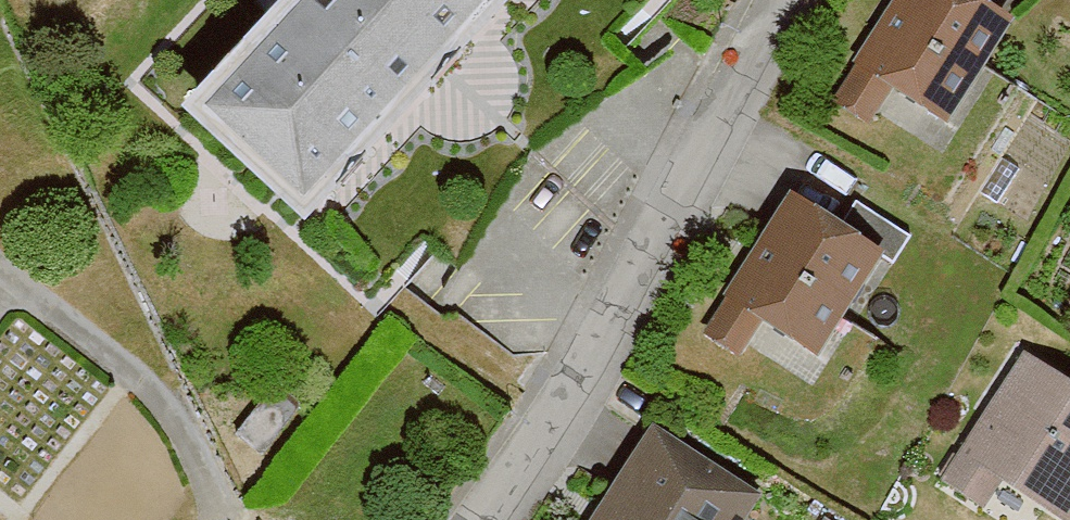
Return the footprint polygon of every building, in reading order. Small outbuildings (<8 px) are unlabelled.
[(161,109),(277,218),(484,0),(264,0),(161,109)] [(980,0),(892,0),(827,107),(870,133),(898,86),(957,121),(1017,22),(980,0)] [(887,263),(784,196),(694,334),(738,362),(762,325),(822,363),(887,263)] [(1027,353),(939,476),(984,508),(1003,481),(1057,519),(1069,519),(1069,384),(1027,353)] [(648,428),(592,519),(749,519),(763,497),(648,428)]
